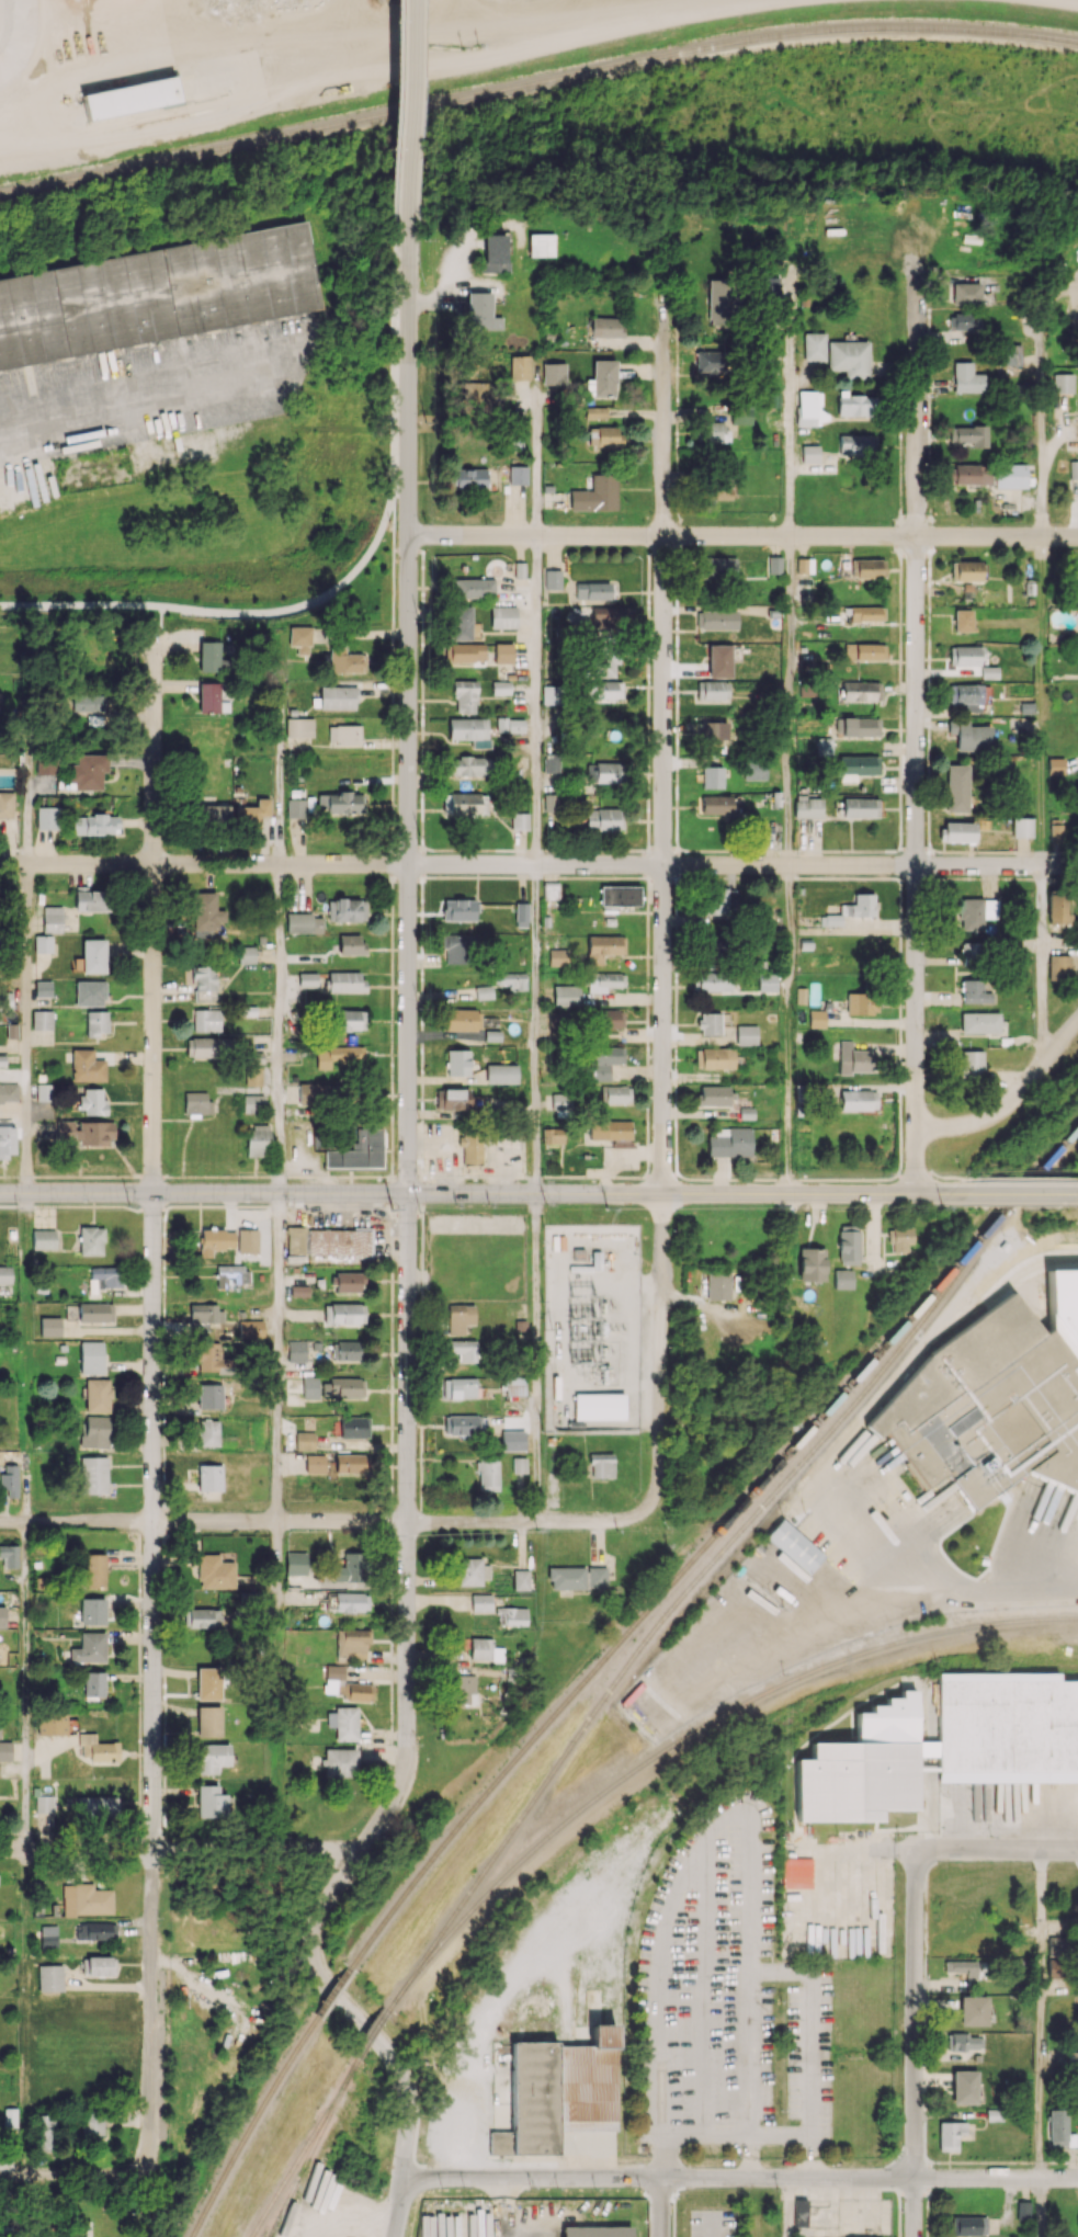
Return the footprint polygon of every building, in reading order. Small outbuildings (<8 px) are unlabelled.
[(81,93),(86,119),(160,106),(160,108),(182,105),(177,76),(81,93)] [(323,318),(309,229),(0,276),(0,367),(323,318)] [(554,233),(528,234),(529,257),(554,256),(554,233)] [(504,234),(484,234),(484,262),(480,262),(480,272),(510,272),(510,261),(504,261),(504,234)] [(779,277),(762,277),(761,295),(778,296),(779,277)] [(708,329),(734,328),(733,279),(707,280),(708,329)] [(953,304),(981,303),(980,283),(952,284),(953,304)] [(467,330),(492,330),(491,292),(467,292),(467,330)] [(980,331),(980,314),(949,313),(949,331),(980,331)] [(590,336),(623,337),(623,318),(591,317),(590,336)] [(825,360),(825,333),(803,333),(804,360),(825,360)] [(827,341),(828,370),(845,369),(845,378),(868,377),(868,340),(827,341)] [(1005,365),(1021,364),(1020,344),(1004,345),(1005,365)] [(706,377),(723,377),(724,352),(696,351),(695,371),(707,371),(706,377)] [(529,380),(529,356),(509,356),(510,380),(529,380)] [(615,360),(592,360),(592,380),(586,380),(585,396),(615,396),(615,360)] [(954,362),(953,392),(984,392),(984,374),(972,374),(972,362),(954,362)] [(566,363),(542,363),(542,384),(566,385),(566,363)] [(1053,393),(1073,392),(1073,373),(1053,373),(1053,393)] [(797,425),(820,426),(820,391),(798,390),(797,425)] [(838,415),(873,415),(873,394),(847,395),(847,390),(837,390),(838,415)] [(585,419),(606,419),(606,407),(585,407),(585,419)] [(731,424),(751,425),(751,408),(731,407),(731,424)] [(728,442),(728,422),(705,422),(704,442),(728,442)] [(620,426),(588,427),(589,446),(620,446),(620,426)] [(987,447),(986,426),(949,426),(949,442),(971,442),(971,447),(987,447)] [(875,434),(838,435),(839,452),(875,451),(875,434)] [(818,445),(802,445),(801,462),(818,463),(818,445)] [(735,458),(723,457),(723,478),(705,478),(704,498),(735,499),(735,458)] [(1077,478),(1077,461),(1070,461),(1070,478),(1077,478)] [(1026,464),(997,463),(996,487),(1026,488),(1026,464)] [(991,482),(991,464),(949,465),(950,484),(991,482)] [(527,466),(509,466),(509,484),(527,484),(527,466)] [(486,468),(455,469),(455,489),(486,488),(486,468)] [(569,510),(617,511),(617,474),(584,474),(584,490),(570,490),(569,510)] [(781,556),(768,556),(768,573),(781,574),(781,556)] [(733,577),(733,558),(699,557),(699,577),(733,577)] [(797,572),(812,573),(813,558),(797,558),(797,572)] [(856,559),(856,578),(884,577),(884,559),(856,559)] [(980,581),(980,561),(951,561),(951,581),(980,581)] [(560,570),(545,570),(545,589),(560,589),(560,570)] [(451,598),(494,598),(494,579),(451,579),(451,598)] [(610,582),(575,583),(576,602),(610,601),(610,582)] [(516,628),(516,606),(490,606),(490,628),(516,628)] [(632,627),(633,607),(592,606),(591,626),(632,627)] [(849,620),(883,621),(883,606),(849,606),(849,620)] [(471,640),(471,607),(450,607),(449,640),(471,640)] [(972,609),(954,609),(954,631),(971,631),(972,609)] [(695,629),(736,630),(737,611),(696,610),(695,629)] [(310,627),(289,626),(288,646),(297,646),(296,655),(310,655),(310,627)] [(199,672),(221,671),(221,640),(199,640),(199,672)] [(483,643),(449,644),(450,662),(484,661),(483,643)] [(512,664),(513,643),(494,643),(494,663),(512,664)] [(845,660),(885,659),(885,643),(844,644),(845,660)] [(708,678),(730,677),(730,645),(708,645),(708,678)] [(979,646),(950,646),(949,665),(979,665),(979,646)] [(329,672),(366,673),(366,653),(344,653),(344,649),(330,648),(329,672)] [(616,677),(615,649),(587,650),(588,678),(616,677)] [(982,678),(998,678),(998,667),(982,666),(982,678)] [(476,680),(454,681),(454,713),(476,713),(476,680)] [(622,680),(594,681),(594,699),(622,699),(622,680)] [(697,681),(697,699),(728,699),(728,680),(697,681)] [(492,694),(510,694),(510,681),(492,681),(492,694)] [(842,682),(843,701),(880,701),(880,681),(842,682)] [(219,701),(220,682),(199,682),(199,712),(229,712),(229,701),(219,701)] [(982,684),(949,684),(949,703),(965,703),(965,712),(981,712),(982,684)] [(356,709),(356,687),(320,686),(319,709),(356,709)] [(553,706),(552,686),(542,686),(543,706),(553,706)] [(104,711),(104,695),(73,695),(72,711),(104,711)] [(879,737),(879,718),(843,717),(842,736),(879,737)] [(313,718),(286,718),(286,737),(313,736),(313,718)] [(448,739),(471,739),(471,749),(488,749),(488,718),(448,719),(448,739)] [(524,718),(496,718),(496,732),(524,732),(524,718)] [(956,749),(991,750),(991,726),(968,726),(968,720),(948,719),(948,734),(957,734),(956,749)] [(727,721),(698,721),(698,742),(727,743),(727,721)] [(361,725),(328,725),(328,745),(362,745),(361,725)] [(818,755),(833,754),(832,737),(817,737),(818,755)] [(102,790),(102,772),(107,772),(108,754),(76,754),(76,765),(70,764),(70,789),(102,790)] [(839,781),(856,781),(856,775),(879,775),(879,756),(839,755),(839,781)] [(36,773),(55,774),(55,756),(37,756),(36,773)] [(484,776),(484,757),(448,756),(448,775),(484,776)] [(559,757),(543,757),(543,779),(559,779),(559,757)] [(1064,758),(1048,758),(1048,775),(1064,775),(1064,758)] [(586,782),(621,782),(621,763),(586,762),(586,782)] [(766,764),(745,762),(743,779),(765,780),(766,764)] [(947,812),(969,812),(970,765),(947,765),(947,812)] [(702,788),(722,788),(722,766),(702,767),(702,788)] [(13,817),(13,792),(0,792),(0,817),(13,817)] [(364,815),(364,792),(317,793),(318,815),(364,815)] [(487,814),(486,793),(442,794),(443,815),(487,814)] [(732,795),(701,795),(702,814),(732,814),(732,795)] [(794,817),(821,818),(822,796),(795,795),(794,817)] [(879,798),(843,797),(843,817),(878,818),(879,798)] [(235,806),(236,827),(257,826),(257,817),(270,817),(270,798),(256,798),(256,806),(235,806)] [(306,799),(290,799),(290,818),(306,818),(306,799)] [(193,805),(194,827),(229,826),(229,804),(193,805)] [(58,807),(36,807),(36,829),(58,829),(58,807)] [(586,809),(586,831),(622,830),(621,808),(586,809)] [(528,813),(511,813),(511,830),(528,830),(528,813)] [(72,815),(72,834),(118,834),(118,816),(72,815)] [(1012,837),(1032,837),(1033,818),(1012,817),(1012,837)] [(1049,841),(1061,841),(1062,819),(1049,819),(1049,841)] [(975,842),(975,822),(942,821),(941,841),(975,842)] [(558,882),(543,882),(543,900),(558,899),(558,882)] [(639,886),(600,887),(601,906),(640,905),(639,886)] [(737,912),(736,889),(705,889),(706,913),(737,912)] [(74,910),(107,911),(108,891),(75,890),(74,910)] [(215,892),(192,892),(193,937),(224,937),(224,909),(216,909),(215,892)] [(873,893),(854,893),(854,904),(840,904),(840,916),(874,915),(873,893)] [(1048,894),(1048,924),(1072,923),(1072,914),(1066,914),(1066,893),(1048,894)] [(365,921),(365,899),(327,899),(328,922),(365,921)] [(475,921),(475,900),(444,899),(443,920),(475,921)] [(997,899),(959,899),(960,930),(982,930),(982,918),(997,918),(997,899)] [(515,927),(527,927),(528,903),(515,902),(515,927)] [(42,933),(61,932),(61,906),(42,906),(42,933)] [(321,917),(312,917),(312,913),(286,913),(286,933),(321,933),(321,917)] [(841,926),(841,915),(825,915),(825,926),(841,926)] [(467,964),(468,935),(441,934),(440,948),(445,948),(445,963),(467,964)] [(52,952),(52,935),(34,935),(34,952),(52,952)] [(362,935),(339,935),(339,955),(363,955),(362,935)] [(587,965),(603,965),(603,954),(624,954),(624,936),(587,935),(587,965)] [(82,939),(81,973),(105,973),(105,939),(82,939)] [(254,946),(238,946),(238,963),(255,963),(254,946)] [(548,949),(549,965),(567,965),(566,949),(548,949)] [(1070,955),(1048,955),(1048,979),(1070,980),(1070,955)] [(215,999),(214,966),(193,966),(194,1000),(215,999)] [(363,972),(328,971),(328,991),(363,992),(363,972)] [(526,989),(525,972),(495,973),(495,984),(505,984),(505,989),(526,989)] [(730,990),(730,972),(697,973),(697,991),(730,990)] [(317,973),(298,973),(298,987),(318,986),(317,973)] [(606,992),(606,987),(625,987),(624,973),(587,973),(588,992),(606,992)] [(777,974),(758,973),(758,991),(776,992),(777,974)] [(992,1002),(992,992),(982,992),(981,979),(960,979),(961,1003),(992,1002)] [(104,980),(75,981),(75,1006),(105,1006),(104,980)] [(475,999),(491,999),(491,981),(476,980),(475,999)] [(34,981),(35,997),(52,996),(51,981),(34,981)] [(579,985),(553,986),(554,1006),(580,1005),(579,985)] [(12,992),(0,992),(0,1009),(12,1009),(12,992)] [(846,993),(846,1014),(877,1014),(876,993),(846,993)] [(193,1009),(193,1031),(220,1031),(220,1009),(193,1009)] [(334,1031),(364,1030),(364,1009),(334,1010),(334,1031)] [(446,1030),(480,1031),(481,1010),(446,1009),(446,1030)] [(623,1028),(623,1009),(595,1010),(595,1028),(623,1028)] [(824,1027),(824,1010),(809,1010),(809,1027),(824,1027)] [(52,1029),(52,1011),(32,1011),(32,1029),(52,1029)] [(86,1037),(99,1037),(99,1032),(107,1032),(107,1011),(86,1011),(86,1037)] [(721,1035),(720,1012),(699,1013),(699,1035),(721,1035)] [(960,1032),(1002,1033),(1002,1020),(999,1020),(999,1013),(961,1012),(960,1032)] [(757,1025),(736,1025),(736,1045),(757,1045),(757,1025)] [(186,1058),(226,1058),(226,1037),(186,1037),(186,1058)] [(851,1040),(839,1040),(838,1072),(871,1073),(872,1050),(851,1050),(851,1040)] [(364,1047),(316,1046),(316,1067),(363,1068),(364,1047)] [(610,1081),(610,1064),(624,1064),(623,1046),(589,1046),(590,1082),(610,1081)] [(734,1068),(734,1049),(696,1048),(695,1068),(734,1068)] [(105,1081),(105,1060),(93,1060),(93,1049),(71,1049),(71,1081),(105,1081)] [(470,1075),(469,1049),(446,1050),(447,1076),(470,1075)] [(983,1073),(982,1050),(960,1051),(961,1073),(983,1073)] [(517,1064),(486,1064),(485,1083),(517,1083),(517,1064)] [(246,1086),(262,1086),(262,1065),(246,1065),(246,1086)] [(18,1083),(0,1083),(0,1102),(17,1103),(18,1083)] [(36,1101),(51,1101),(51,1083),(36,1084),(36,1101)] [(298,1104),(317,1105),(317,1083),(299,1083),(298,1104)] [(601,1102),(631,1103),(631,1086),(601,1085),(601,1102)] [(697,1105),(731,1105),(731,1086),(698,1085),(697,1105)] [(81,1115),(106,1114),(106,1099),(102,1099),(102,1088),(81,1089),(81,1115)] [(437,1088),(436,1109),(471,1110),(472,1090),(437,1088)] [(840,1090),(840,1110),(877,1110),(877,1090),(840,1090)] [(184,1114),(212,1113),(212,1100),(206,1100),(206,1092),(184,1092),(184,1114)] [(546,1094),(547,1108),(570,1108),(570,1093),(546,1094)] [(263,1095),(243,1095),(243,1112),(263,1111),(263,1095)] [(588,1139),(631,1139),(631,1121),(588,1120),(588,1139)] [(114,1121),(56,1121),(56,1139),(80,1139),(80,1145),(113,1145),(114,1121)] [(269,1126),(246,1126),(245,1156),(269,1157),(269,1126)] [(15,1157),(15,1127),(0,1127),(0,1157),(15,1157)] [(325,1168),(382,1167),(381,1127),(354,1128),(355,1149),(324,1150),(325,1168)] [(709,1156),(751,1156),(752,1128),(710,1127),(709,1156)] [(543,1143),(564,1144),(564,1128),(543,1128),(543,1143)] [(481,1165),(481,1135),(458,1135),(458,1146),(463,1146),(463,1165),(481,1165)] [(859,1226),(838,1225),(838,1264),(859,1264),(859,1226)] [(888,1226),(888,1243),(892,1243),(892,1252),(907,1253),(908,1243),(912,1243),(912,1227),(888,1226)] [(103,1255),(103,1227),(79,1227),(79,1255),(103,1255)] [(372,1228),(286,1229),(286,1255),(349,1255),(349,1259),(372,1259),(372,1228)] [(55,1249),(54,1229),(32,1230),(32,1250),(55,1249)] [(257,1253),(257,1229),(237,1229),(237,1253),(257,1253)] [(200,1249),(234,1249),(234,1230),(200,1230),(200,1249)] [(824,1281),(825,1248),(799,1248),(798,1281),(824,1281)] [(247,1265),(216,1265),(216,1288),(227,1288),(227,1283),(247,1283),(247,1265)] [(0,1266),(0,1284),(11,1284),(11,1266),(0,1266)] [(121,1287),(120,1266),(90,1267),(90,1280),(102,1280),(102,1288),(121,1287)] [(707,1299),(730,1299),(731,1270),(708,1269),(707,1299)] [(853,1270),(834,1270),(834,1288),(853,1288),(853,1270)] [(335,1292),(362,1293),(363,1272),(335,1272),(335,1292)] [(310,1285),(290,1286),(290,1297),(310,1297),(310,1285)] [(1051,1327),(1042,1334),(1014,1293),(932,1348),(865,1427),(877,1438),(885,1433),(923,1489),(946,1473),(971,1510),(1006,1487),(1010,1482),(1023,1473),(1077,1493),(1077,1367),(1051,1327)] [(78,1322),(113,1321),(112,1302),(78,1303),(78,1322)] [(324,1303),(324,1323),(364,1324),(364,1304),(324,1303)] [(190,1322),(220,1322),(221,1304),(190,1304),(190,1322)] [(60,1337),(61,1317),(40,1317),(40,1337),(60,1337)] [(306,1360),(306,1341),(288,1340),(287,1359),(306,1360)] [(476,1340),(448,1340),(447,1353),(458,1353),(458,1362),(475,1363),(476,1340)] [(360,1361),(360,1341),(332,1341),(332,1360),(360,1361)] [(80,1374),(103,1374),(103,1342),(80,1342),(80,1374)] [(223,1343),(198,1343),(197,1372),(222,1372),(223,1343)] [(524,1395),(524,1376),(505,1377),(505,1395),(524,1395)] [(318,1377),(302,1377),(303,1399),(318,1399),(318,1377)] [(475,1378),(448,1377),(448,1397),(475,1398),(475,1378)] [(364,1396),(363,1378),(329,1378),(330,1396),(364,1396)] [(85,1413),(110,1413),(110,1379),(85,1379),(85,1413)] [(222,1409),(222,1384),(198,1384),(198,1408),(222,1409)] [(624,1394),(575,1394),(575,1419),(625,1419),(624,1394)] [(109,1448),(110,1416),(86,1415),(85,1435),(80,1435),(80,1447),(109,1448)] [(444,1416),(444,1435),(485,1434),(485,1415),(444,1416)] [(341,1416),(340,1438),(368,1438),(369,1417),(341,1416)] [(218,1420),(198,1421),(199,1446),(218,1446),(218,1420)] [(524,1431),(501,1431),(501,1451),(524,1450),(524,1431)] [(313,1450),(314,1432),(296,1432),(296,1450),(313,1450)] [(613,1477),(613,1453),(590,1453),(590,1477),(613,1477)] [(335,1454),(335,1473),(369,1473),(369,1454),(335,1454)] [(326,1455),(305,1455),(305,1474),(325,1474),(326,1455)] [(108,1493),(107,1457),(80,1457),(81,1494),(108,1493)] [(525,1473),(525,1457),(512,1457),(512,1473),(525,1473)] [(498,1490),(499,1461),(478,1460),(477,1490),(498,1490)] [(7,1489),(7,1498),(17,1498),(18,1465),(0,1464),(0,1489),(7,1489)] [(222,1465),(198,1465),(198,1491),(222,1491),(222,1465)] [(807,1574),(824,1557),(783,1517),(766,1535),(807,1574)] [(17,1568),(18,1545),(0,1545),(0,1558),(2,1558),(2,1567),(17,1568)] [(333,1560),(333,1580),(360,1581),(361,1550),(344,1550),(344,1560),(333,1560)] [(301,1574),(308,1574),(308,1552),(285,1551),(285,1588),(301,1588),(301,1574)] [(83,1587),(105,1587),(104,1554),(82,1554),(83,1587)] [(198,1588),(235,1588),(235,1562),(219,1561),(219,1554),(198,1554),(198,1588)] [(482,1585),(482,1579),(490,1579),(490,1565),(482,1565),(482,1558),(457,1558),(458,1586),(482,1585)] [(549,1567),(549,1588),(605,1589),(606,1567),(549,1567)] [(529,1590),(529,1570),(513,1570),(513,1590),(529,1590)] [(368,1611),(368,1593),(335,1592),(335,1611),(368,1611)] [(471,1610),(492,1611),(492,1594),(471,1594),(471,1610)] [(81,1624),(105,1624),(105,1598),(80,1598),(81,1624)] [(527,1608),(497,1607),(497,1624),(527,1625),(527,1608)] [(220,1608),(189,1609),(189,1628),(220,1628),(220,1608)] [(336,1658),(368,1659),(368,1631),(337,1630),(336,1658)] [(105,1662),(106,1632),(81,1632),(80,1648),(69,1648),(69,1661),(105,1662)] [(470,1660),(503,1661),(503,1647),(493,1647),(493,1638),(471,1637),(470,1660)] [(220,1700),(220,1668),(197,1667),(197,1700),(220,1700)] [(84,1696),(104,1696),(105,1672),(84,1671),(84,1696)] [(1058,1679),(1058,1673),(938,1672),(937,1741),(916,1741),(916,1690),(900,1690),(900,1697),(885,1697),(885,1705),(871,1705),(871,1712),(856,1712),(856,1743),(811,1742),(811,1759),(797,1759),(796,1820),(880,1821),(880,1810),(916,1810),(917,1756),(938,1756),(938,1781),(1077,1782),(1077,1680),(1058,1679)] [(450,1675),(450,1704),(476,1704),(476,1675),(450,1675)] [(373,1684),(346,1683),(346,1701),(373,1701),(373,1684)] [(197,1736),(221,1736),(221,1706),(197,1706),(197,1736)] [(357,1707),(336,1707),(335,1715),(327,1715),(327,1727),(336,1727),(336,1741),(357,1741),(357,1707)] [(89,1761),(118,1761),(118,1742),(96,1742),(96,1733),(80,1733),(80,1756),(89,1756),(89,1761)] [(0,1741),(0,1760),(11,1760),(12,1741),(0,1741)] [(229,1744),(198,1744),(199,1774),(217,1774),(217,1765),(229,1765),(229,1744)] [(324,1776),(357,1777),(357,1749),(324,1748),(324,1776)] [(218,1785),(197,1785),(198,1817),(232,1817),(232,1794),(218,1795),(218,1785)] [(35,1812),(53,1812),(54,1795),(36,1795),(35,1812)] [(80,1819),(117,1819),(117,1797),(81,1796),(80,1819)] [(36,1814),(36,1841),(52,1841),(52,1814),(36,1814)] [(112,1890),(93,1890),(93,1884),(62,1884),(62,1914),(112,1915),(112,1890)] [(111,1923),(79,1923),(79,1940),(111,1939),(111,1923)] [(1069,1937),(1048,1937),(1049,1965),(1049,1973),(1062,1973),(1062,1958),(1069,1958),(1069,1937)] [(115,1957),(87,1957),(86,1976),(114,1976),(115,1957)] [(976,1960),(944,1960),(944,1972),(965,1972),(965,1979),(976,1979),(976,1960)] [(62,1965),(38,1966),(38,1991),(63,1991),(62,1965)] [(987,2026),(988,1996),(960,1996),(960,2025),(987,2026)] [(511,2043),(511,2132),(489,2132),(489,2154),(558,2155),(558,2130),(615,2130),(615,2024),(591,2024),(591,2043),(511,2043)] [(951,2049),(983,2050),(983,2035),(951,2034),(951,2049)] [(1069,2051),(1069,2069),(1077,2069),(1077,2051),(1069,2051)] [(977,2070),(953,2070),(952,2104),(976,2104),(977,2070)] [(4,2126),(16,2126),(16,2108),(4,2108),(4,2126)] [(1068,2134),(1067,2109),(1048,2110),(1049,2146),(1076,2145),(1076,2134),(1068,2134)] [(104,2134),(103,2110),(82,2110),(82,2135),(104,2134)] [(51,2151),(52,2115),(34,2115),(32,2150),(51,2151)] [(958,2135),(966,2135),(966,2122),(939,2122),(939,2151),(958,2151),(958,2135)] [(807,2199),(795,2199),(794,2226),(806,2227),(807,2199)] [(951,2235),(986,2235),(986,2216),(952,2216),(951,2235)] [(631,2227),(562,2226),(562,2236),(631,2236),(631,2227)]
